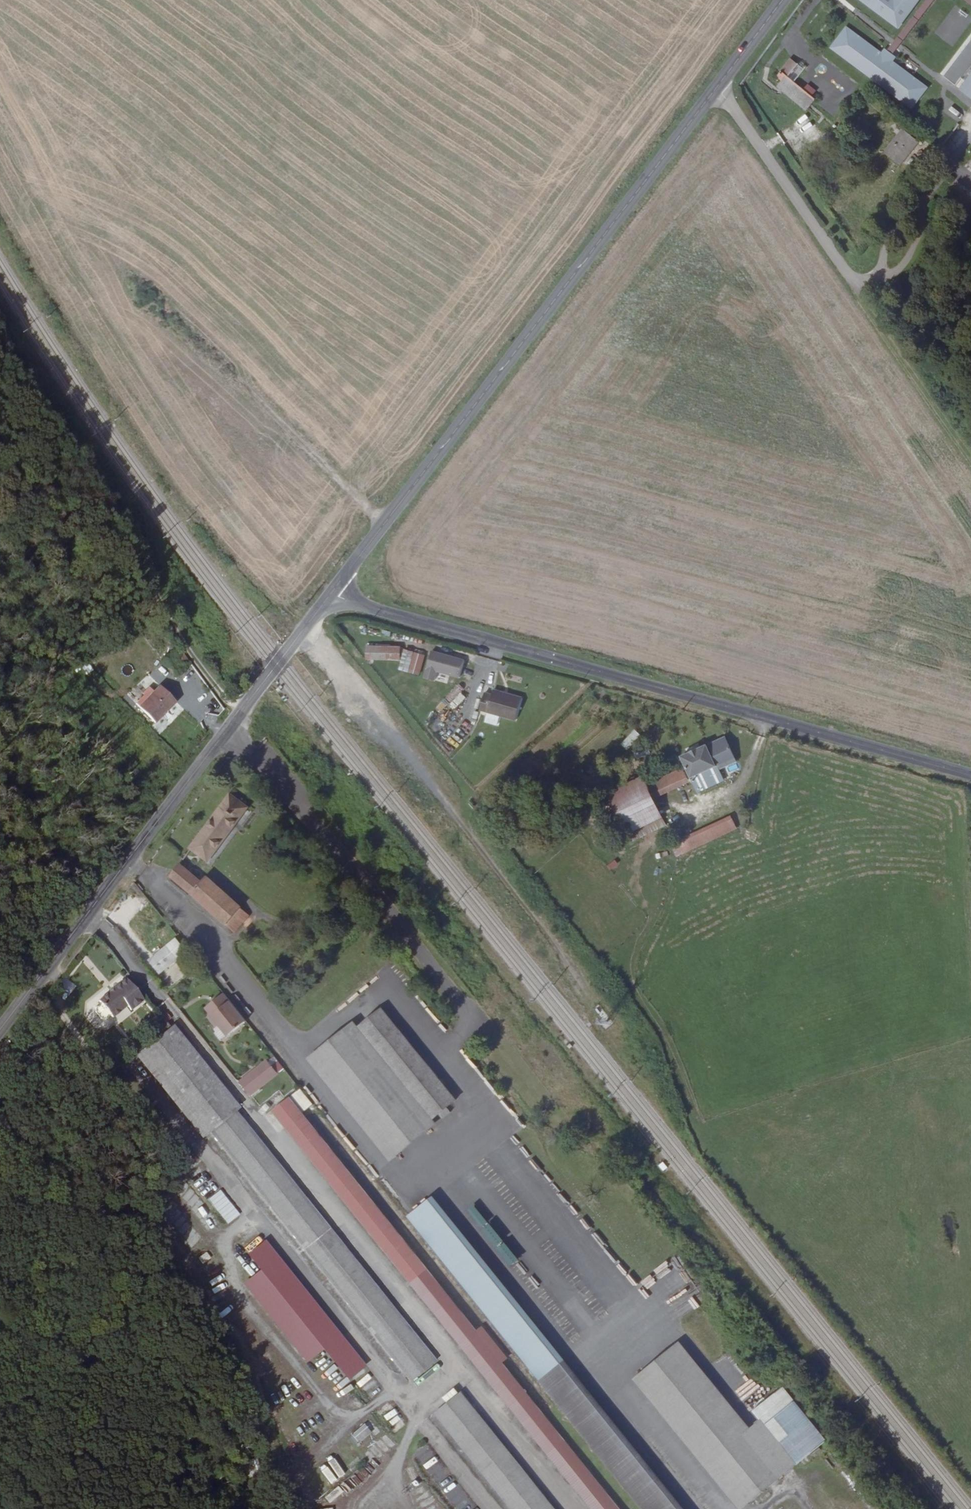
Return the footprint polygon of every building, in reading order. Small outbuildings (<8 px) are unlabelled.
[(883,0),(851,0),(883,25),(894,9),(883,0)] [(862,56),(864,53),(864,50),(840,32),(825,53),(894,104),(909,84),(874,58),(871,58),(869,61),(862,56)] [(877,54),(867,46),(864,50),(864,53),(862,56),(869,61),(871,58),(874,58),(877,54)] [(775,79),(780,83),(776,89),(808,112),(816,100),(794,85),(802,71),(787,60),(775,79)] [(955,87),(970,99),(970,65),(955,87)] [(808,84),(803,89),(812,97),(816,92),(808,84)] [(906,163),(923,140),(906,126),(888,150),(906,163)] [(948,152),(943,147),(938,153),(944,158),(948,152)] [(405,650),(373,648),(372,660),(404,662),(405,650)] [(467,663),(435,654),(433,665),(464,674),(467,663)] [(84,660),(79,665),(86,673),(92,668),(84,660)] [(173,701),(156,686),(138,706),(156,720),(173,701)] [(441,711),(448,704),(454,710),(467,696),(456,686),(437,707),(441,711)] [(519,721),(525,698),(496,690),(495,695),(484,692),(480,709),(519,721)] [(724,735),(706,743),(716,766),(718,769),(736,761),(724,735)] [(691,777),(716,766),(706,743),(681,754),(691,777)] [(690,779),(687,771),(647,789),(651,798),(690,779)] [(654,804),(693,786),(690,779),(651,798),(654,804)] [(610,799),(630,841),(663,824),(654,804),(651,798),(647,789),(644,782),(610,799)] [(202,860),(211,848),(216,853),(248,811),(233,800),(193,852),(202,860)] [(731,819),(684,839),(690,852),(737,832),(731,819)] [(202,860),(207,864),(216,853),(211,848),(202,860)] [(204,883),(182,865),(173,877),(236,933),(250,918),(207,880),(204,883)] [(139,913),(149,895),(131,886),(127,893),(134,897),(130,906),(120,900),(110,919),(127,929),(132,920),(125,917),(130,908),(139,913)] [(177,961),(167,948),(148,964),(158,977),(177,961)] [(141,1003),(126,983),(97,1005),(99,1008),(94,1012),(93,1017),(95,1020),(97,1023),(103,1024),(108,1020),(110,1022),(124,1011),(127,1014),(141,1003)] [(225,1033),(244,1018),(222,990),(216,995),(214,996),(213,996),(215,999),(205,1006),(209,1012),(206,1015),(214,1025),(217,1022),(225,1033)] [(213,996),(203,1004),(205,1006),(215,999),(213,996)] [(441,1077),(385,1007),(361,1027),(417,1096),(441,1077)] [(282,1025),(287,1021),(278,1011),(273,1016),(282,1025)] [(160,1018),(129,1043),(136,1052),(182,1109),(205,1138),(209,1135),(237,1113),(207,1076),(165,1025),(160,1018)] [(417,1096),(361,1027),(339,1045),(400,1118),(421,1100),(417,1096)] [(322,1058),(382,1132),(400,1118),(339,1045),(322,1058)] [(265,1057),(237,1078),(249,1093),(276,1071),(265,1057)] [(441,1077),(417,1096),(421,1100),(437,1120),(461,1101),(441,1077)] [(298,1086),(270,1108),(283,1124),(300,1111),(310,1101),(298,1086)] [(300,1111),(283,1124),(584,1508),(610,1508),(300,1111)] [(432,1361),(237,1113),(209,1135),(405,1383),(432,1361)] [(239,1215),(219,1189),(216,1191),(188,1153),(178,1161),(226,1224),(239,1215)] [(180,1198),(209,1229),(219,1221),(190,1189),(180,1198)] [(430,1204),(409,1221),(437,1257),(459,1240),(430,1204)] [(467,1210),(508,1266),(516,1261),(475,1204),(467,1210)] [(561,1369),(459,1240),(437,1257),(538,1386),(561,1369)] [(641,1380),(743,1508),(812,1454),(826,1442),(794,1402),(762,1427),(720,1375),(691,1340),(641,1380)] [(748,1407),(770,1394),(764,1385),(758,1389),(754,1382),(745,1388),(751,1398),(745,1402),(748,1407)] [(458,1393),(429,1415),(504,1508),(549,1508),(458,1393)] [(359,1446),(378,1429),(369,1419),(349,1436),(359,1446)] [(384,1454),(395,1444),(384,1433),(374,1443),(384,1454)] [(373,1465),(383,1455),(373,1444),(362,1454),(373,1465)] [(367,1462),(338,1487),(346,1497),(375,1471),(367,1462)] [(356,1501),(360,1506),(386,1485),(381,1480),(356,1501)]
